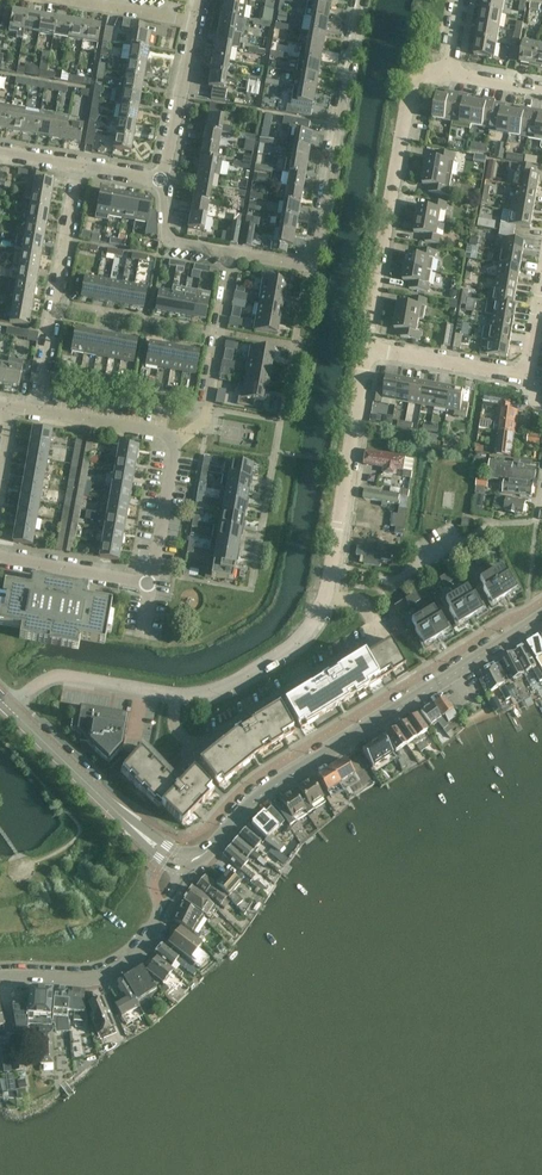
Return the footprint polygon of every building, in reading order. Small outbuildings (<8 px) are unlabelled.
[(482,10),(502,14),(505,0),(484,0),(482,10)] [(521,2),(519,12),(525,13),(527,3),(521,2)] [(246,7),(239,6),(223,3),(220,17),(244,21),(246,7)] [(531,3),(530,10),(540,12),(541,5),(531,3)] [(313,11),(311,18),(327,21),(330,7),(314,4),(313,11)] [(502,14),(482,10),(479,26),(500,29),(502,14)] [(22,40),(24,31),(27,13),(13,11),(12,11),(9,32),(17,34),(17,39),(22,40)] [(24,31),(38,34),(41,16),(27,13),(24,31)] [(41,16),(38,34),(53,37),(56,19),(41,16)] [(303,16),(301,31),(309,32),(325,35),(327,21),(311,18),(303,16)] [(220,17),(218,31),(234,33),(241,35),(244,35),(246,21),(244,21),(220,17)] [(56,19),(53,37),(68,39),(71,21),(56,19)] [(82,42),(86,24),(71,21),(68,39),(82,42)] [(515,32),(522,33),(524,23),(517,22),(515,32)] [(133,32),(131,47),(148,50),(151,36),(151,35),(144,34),(145,26),(130,23),(129,32),(133,32)] [(86,24),(82,42),(97,44),(101,26),(100,26),(86,24)] [(500,29),(479,26),(477,40),(497,44),(500,29)] [(109,43),(111,44),(113,29),(105,27),(103,42),(109,43)] [(218,31),(216,45),(232,48),(238,49),(241,35),(234,33),(218,31)] [(322,49),(325,35),(309,32),(306,46),(322,49)] [(515,32),(514,41),(520,42),(522,33),(515,32)] [(497,44),(477,40),(474,55),(495,59),(497,44)] [(536,66),(539,46),(524,43),(521,64),(536,66)] [(213,58),(230,61),(232,48),(216,45),(213,58)] [(299,59),(320,63),(322,49),(306,46),(301,45),(299,59)] [(517,63),(519,48),(512,46),(509,61),(517,63)] [(128,61),(146,65),(148,50),(131,47),(128,61)] [(211,73),(227,76),(230,61),(213,58),(211,73)] [(297,73),(296,74),(301,74),(317,77),(320,63),(299,59),(297,73)] [(146,65),(128,61),(126,77),(143,80),(144,74),(149,74),(151,66),(146,65)] [(293,72),(291,87),(294,87),(315,91),(317,77),(301,74),(296,74),(297,73),(293,72)] [(211,73),(208,87),(213,88),(211,100),(215,100),(225,102),(227,90),(225,89),(227,76),(211,73)] [(123,91),(141,94),(143,80),(126,77),(123,91)] [(76,78),(75,84),(90,87),(91,80),(76,78)] [(310,117),(315,91),(294,87),(290,106),(287,105),(286,113),(310,117)] [(123,91),(116,90),(114,104),(121,106),(121,105),(138,109),(141,94),(123,91)] [(452,122),(457,94),(449,93),(448,98),(437,96),(433,119),(452,122)] [(452,122),(451,127),(470,131),(471,125),(475,102),(465,100),(466,96),(457,94),(452,122)] [(471,125),(490,129),(495,104),(496,101),(487,99),(486,104),(475,102),(471,125)] [(6,131),(9,113),(10,113),(11,106),(0,104),(0,130),(6,131)] [(224,107),(210,104),(209,111),(223,114),(224,107)] [(495,104),(490,129),(489,131),(509,135),(513,112),(502,110),(503,105),(495,104)] [(121,105),(121,106),(118,120),(136,123),(138,109),(121,105)] [(10,113),(9,113),(6,131),(21,134),(24,116),(25,116),(26,109),(11,106),(10,113)] [(513,112),(509,135),(528,138),(533,110),(524,109),(524,114),(513,112)] [(533,110),(528,138),(541,141),(541,117),(540,117),(541,112),(533,110)] [(39,118),(35,136),(50,139),(53,121),(54,121),(55,114),(40,111),(39,118)] [(53,121),(50,139),(65,142),(68,124),(69,116),(55,114),(54,121),(53,121)] [(21,134),(35,136),(39,118),(25,116),(24,116),(21,134)] [(205,130),(221,133),(232,135),(233,129),(222,127),(223,119),(208,116),(205,130)] [(284,117),(282,124),(289,126),(286,145),(293,146),(310,149),(312,134),(307,133),(308,129),(310,122),(296,119),(284,117)] [(116,135),(133,138),(136,123),(118,120),(116,135)] [(68,124),(65,142),(79,144),(80,144),(83,126),(68,124)] [(94,131),(87,130),(85,145),(93,146),(96,131),(94,131)] [(219,147),(221,133),(205,130),(203,144),(219,147)] [(133,138),(116,135),(113,149),(113,150),(131,153),(131,152),(133,138)] [(203,144),(200,158),(216,161),(219,147),(203,144)] [(286,145),(284,159),(287,159),(291,160),(291,159),(307,162),(310,149),(293,146),(286,145)] [(425,171),(452,176),(456,156),(436,152),(435,159),(427,158),(425,171)] [(242,163),(241,168),(249,170),(252,156),(244,155),(242,163)] [(200,158),(198,172),(214,175),(219,176),(222,162),(216,161),(200,158)] [(307,162),(291,159),(291,160),(287,159),(284,173),(288,174),(305,177),(307,162)] [(516,186),(538,190),(540,177),(536,176),(538,169),(511,164),(510,166),(510,167),(510,168),(511,169),(511,170),(512,171),(512,172),(513,172),(514,173),(515,173),(519,174),(516,186)] [(449,196),(452,176),(425,171),(423,185),(430,186),(429,193),(449,196)] [(35,179),(32,194),(51,197),(53,183),(39,180),(40,174),(31,172),(30,178),(35,179)] [(198,172),(195,186),(211,189),(214,175),(198,172)] [(282,173),(279,187),(286,188),(302,191),(305,177),(288,174),(284,173),(282,173)] [(195,186),(193,200),(209,203),(211,189),(195,186)] [(509,198),(535,203),(538,190),(516,186),(515,194),(510,193),(509,198)] [(302,191),(286,188),(284,202),(300,205),(302,191)] [(96,213),(95,219),(108,221),(109,216),(111,206),(113,194),(100,191),(96,213)] [(31,201),(30,208),(48,212),(51,197),(32,194),(25,192),(23,199),(31,201)] [(113,194),(109,216),(122,218),(126,196),(113,194)] [(126,196),(122,218),(135,220),(139,198),(126,196)] [(152,201),(139,198),(135,220),(147,223),(145,235),(158,237),(156,212),(150,211),(152,201)] [(535,203),(509,198),(509,203),(513,204),(512,212),(533,216),(535,203)] [(193,200),(190,214),(206,217),(209,203),(193,200)] [(419,206),(417,220),(439,224),(441,211),(446,212),(447,204),(433,201),(431,208),(419,206)] [(300,205),(284,202),(281,215),(281,216),(297,218),(300,205)] [(46,226),(48,212),(30,208),(27,223),(46,226)] [(504,210),(500,231),(514,233),(516,226),(531,229),(533,216),(512,212),(504,210)] [(204,231),(206,217),(190,214),(188,229),(204,231)] [(276,215),(274,229),(275,229),(279,230),(295,232),(297,218),(281,216),(276,215)] [(246,217),(245,224),(252,225),(253,218),(246,217)] [(437,236),(439,224),(417,220),(414,233),(427,235),(425,242),(440,245),(442,237),(437,236)] [(233,221),(229,243),(236,245),(237,244),(238,237),(240,223),(233,221)] [(43,241),(46,226),(27,223),(25,237),(43,241)] [(241,245),(241,246),(251,247),(254,233),(255,227),(255,226),(252,225),(245,224),(242,238),(241,245)] [(272,243),(271,251),(286,254),(287,246),(292,247),(295,232),(279,230),(275,229),(272,243)] [(514,233),(500,231),(499,238),(504,239),(501,251),(501,252),(522,256),(525,242),(513,240),(514,233)] [(17,236),(15,250),(22,252),(41,255),(43,241),(25,237),(17,236)] [(405,268),(432,272),(436,252),(421,249),(420,256),(408,254),(405,268)] [(499,264),(499,265),(520,268),(522,256),(501,252),(501,251),(496,250),(493,263),(499,264)] [(38,269),(41,255),(22,252),(20,266),(38,269)] [(497,277),(518,281),(520,268),(499,265),(497,277)] [(36,283),(38,269),(20,266),(17,280),(36,283)] [(429,293),(432,272),(405,268),(403,281),(411,282),(410,289),(429,293)] [(261,292),(283,296),(286,283),(276,281),(277,273),(262,271),(260,278),(264,279),(261,292)] [(94,300),(97,279),(85,276),(81,297),(94,300)] [(495,290),(516,294),(518,281),(497,277),(495,290)] [(97,279),(94,300),(106,302),(110,281),(97,279)] [(33,298),(36,283),(17,280),(15,294),(33,298)] [(110,281),(106,302),(118,304),(122,283),(110,281)] [(122,283),(118,304),(131,306),(134,286),(122,283)] [(134,286),(131,306),(143,309),(147,288),(134,286)] [(172,292),(168,313),(180,316),(185,289),(172,287),(172,292)] [(185,289),(180,316),(193,318),(197,291),(185,289)] [(155,311),(168,313),(172,292),(171,292),(159,290),(155,311)] [(514,306),(516,294),(495,290),(493,303),(514,306)] [(197,291),(193,318),(205,320),(209,299),(210,294),(197,291)] [(254,298),(253,303),(259,304),(281,308),(283,296),(261,292),(260,299),(254,298)] [(31,312),(33,298),(15,294),(12,309),(31,312)] [(397,316),(419,320),(424,321),(428,300),(413,298),(412,305),(399,303),(397,316)] [(514,306),(493,303),(488,302),(486,315),(493,316),(514,319),(517,306),(514,306)] [(281,308),(259,304),(257,317),(279,321),(281,308)] [(31,312),(12,309),(9,324),(28,327),(31,312)] [(417,333),(419,320),(397,316),(395,329),(402,331),(401,338),(420,341),(422,334),(417,333)] [(493,316),(491,328),(512,332),(514,319),(493,316)] [(279,321),(257,317),(254,330),(276,334),(279,321)] [(450,348),(454,326),(443,324),(439,346),(450,348)] [(485,327),(483,340),(489,341),(510,345),(512,332),(491,328),(485,327)] [(14,329),(12,336),(27,339),(28,332),(14,329)] [(84,353),(88,333),(75,330),(71,351),(84,353)] [(88,333),(84,353),(96,356),(100,335),(88,333)] [(463,336),(456,334),(454,349),(461,350),(463,336)] [(100,335),(96,356),(108,358),(112,337),(100,335)] [(112,337),(108,358),(121,360),(125,339),(112,337)] [(137,342),(125,339),(121,360),(134,362),(137,342)] [(507,358),(510,345),(489,341),(487,349),(482,348),(480,356),(488,357),(489,355),(507,358)] [(158,367),(162,346),(149,344),(145,365),(158,367)] [(162,346),(158,367),(170,369),(174,348),(162,346)] [(251,346),(249,360),(271,364),(273,351),(251,346)] [(174,348),(170,369),(183,372),(187,351),(174,348)] [(199,353),(187,351),(183,372),(196,374),(199,353)] [(7,366),(4,385),(19,387),(22,369),(23,362),(9,359),(7,366)] [(247,372),(269,376),(271,364),(249,360),(247,372)] [(244,385),(266,389),(269,376),(247,372),(244,385)] [(397,401),(400,380),(387,378),(385,389),(378,388),(375,402),(383,403),(383,399),(397,401)] [(400,380),(397,401),(409,403),(413,382),(400,380)] [(413,382),(409,403),(422,406),(426,384),(413,382)] [(426,384),(422,406),(435,408),(438,387),(426,384)] [(266,389),(244,385),(242,398),(239,397),(237,405),(253,408),(254,400),(264,402),(266,389)] [(447,410),(451,389),(438,387),(435,408),(447,410)] [(464,391),(451,389),(447,410),(455,411),(455,416),(467,418),(469,404),(462,403),(464,391)] [(498,402),(494,432),(497,432),(514,434),(516,423),(517,411),(509,410),(510,404),(498,402)] [(33,429),(30,443),(49,447),(52,432),(33,429)] [(511,457),(514,434),(497,432),(495,455),(511,457)] [(528,443),(540,445),(540,438),(529,436),(528,443)] [(47,461),(49,447),(30,443),(28,457),(47,461)] [(117,458),(136,462),(138,447),(119,444),(117,458)] [(404,461),(371,456),(368,469),(402,474),(404,461)] [(47,461),(28,457),(25,472),(44,475),(47,461)] [(114,473),(133,476),(136,462),(117,458),(114,473)] [(513,465),(511,482),(534,485),(536,468),(519,466),(520,461),(514,460),(513,465)] [(225,462),(223,475),(250,480),(252,466),(225,462)] [(489,479),(505,481),(511,482),(513,465),(491,462),(489,479)] [(42,489),(44,475),(25,472),(23,486),(42,489)] [(112,487),(131,490),(133,476),(114,473),(112,487)] [(223,475),(221,488),(248,492),(250,480),(223,475)] [(400,480),(367,475),(365,488),(398,493),(400,480)] [(505,481),(503,494),(517,495),(532,497),(534,485),(511,482),(505,481)] [(23,486),(20,500),(39,503),(42,489),(23,486)] [(112,487),(109,501),(128,504),(131,490),(112,487)] [(221,488),(219,500),(245,505),(248,492),(221,488)] [(397,499),(364,494),(362,507),(395,513),(397,499)] [(496,496),(493,508),(496,509),(510,512),(509,514),(510,514),(511,512),(515,513),(514,515),(515,515),(516,513),(523,515),(526,503),(498,497),(496,496)] [(20,500),(18,514),(37,517),(39,503),(20,500)] [(216,512),(216,513),(243,518),(245,505),(219,500),(218,501),(224,502),(222,513),(216,512)] [(109,501),(107,515),(126,518),(128,504),(109,501)] [(86,511),(85,520),(102,523),(103,520),(106,521),(104,529),(123,532),(126,518),(107,515),(86,511)] [(216,513),(214,526),(241,531),(243,518),(216,513)] [(393,518),(360,513),(358,526),(391,531),(393,518)] [(37,517),(18,514),(15,528),(34,531),(37,517)] [(469,521),(462,520),(461,527),(468,528),(469,521)] [(214,526),(212,538),(239,543),(241,531),(214,526)] [(34,531),(15,528),(13,543),(32,546),(34,531)] [(104,529),(102,543),(121,547),(123,532),(104,529)] [(390,536),(357,531),(355,544),(388,550),(390,536)] [(212,538),(209,551),(237,556),(239,543),(212,538)] [(118,561),(121,547),(102,543),(99,558),(118,561)] [(387,555),(354,550),(352,563),(385,568),(387,555)] [(207,563),(207,564),(234,569),(237,556),(209,551),(209,552),(215,553),(213,564),(207,563)] [(479,555),(483,563),(489,560),(484,552),(479,555)] [(483,563),(479,555),(473,559),(478,566),(483,563)] [(207,564),(205,577),(232,582),(234,569),(207,564)] [(490,574),(504,598),(517,590),(508,575),(506,577),(501,568),(490,574)] [(445,576),(449,584),(455,580),(450,573),(445,576)] [(492,605),(504,598),(490,574),(479,580),(485,590),(483,591),(492,605)] [(449,584),(445,576),(439,579),(444,587),(449,584)] [(56,583),(30,579),(28,589),(24,588),(4,584),(2,598),(0,609),(0,625),(11,627),(21,629),(19,639),(40,643),(74,649),(74,645),(76,639),(104,644),(105,643),(106,635),(110,612),(111,605),(112,603),(110,603),(91,600),(88,599),(88,596),(89,589),(56,583)] [(467,588),(456,595),(470,618),(483,611),(474,596),(472,597),(467,588)] [(416,593),(410,596),(415,604),(420,601),(416,593)] [(458,626),(470,618),(456,595),(445,601),(451,610),(449,611),(458,626)] [(410,607),(415,604),(410,596),(405,600),(410,607)] [(432,609),(422,615),(436,639),(449,631),(440,617),(438,618),(432,609)] [(423,647),(436,639),(422,615),(411,622),(417,631),(415,632),(423,647)] [(528,644),(538,660),(537,660),(541,668),(541,642),(541,640),(539,637),(528,644)] [(391,641),(378,649),(393,673),(406,665),(391,641)] [(538,667),(526,646),(515,652),(527,672),(533,669),(540,683),(541,681),(541,676),(537,667),(538,667)] [(378,649),(366,656),(376,672),(381,680),(393,673),(378,649)] [(301,729),(381,680),(364,653),(340,668),(340,667),(308,686),(309,687),(284,703),(301,729)] [(513,678),(524,673),(514,653),(503,658),(513,678)] [(511,698),(507,689),(504,685),(505,685),(495,664),(481,672),(485,679),(480,681),(485,692),(490,689),(492,693),(499,688),(502,695),(503,695),(506,702),(512,699),(511,698)] [(448,723),(457,717),(444,698),(434,705),(443,717),(444,717),(448,723)] [(441,720),(431,706),(431,705),(420,713),(431,727),(432,726),(433,727),(438,724),(446,735),(451,732),(441,719),(441,720)] [(258,756),(296,733),(279,706),(255,721),(254,720),(237,731),(221,743),(221,744),(199,763),(219,787),(253,759),(258,756)] [(87,744),(108,764),(123,749),(128,716),(79,708),(75,731),(75,732),(81,737),(82,737),(82,738),(83,738),(82,740),(87,741),(87,744)] [(416,717),(406,723),(416,739),(418,738),(420,742),(424,740),(429,737),(426,733),(416,717)] [(406,723),(396,730),(406,746),(407,746),(410,751),(411,752),(415,749),(413,747),(416,745),(420,742),(418,738),(416,739),(406,723)] [(406,746),(396,730),(385,736),(396,753),(406,746)] [(382,738),(362,751),(372,767),(393,754),(382,738)] [(181,784),(142,747),(120,770),(122,772),(120,773),(159,810),(162,807),(182,825),(214,791),(193,771),(181,784)] [(330,769),(339,784),(354,775),(344,760),(330,769)] [(327,792),(339,784),(330,769),(317,776),(327,792)] [(295,795),(294,795),(304,810),(307,815),(325,803),(311,780),(298,789),(300,791),(295,795)] [(282,803),(276,807),(289,827),(295,823),(307,815),(304,810),(294,795),(295,795),(293,792),(280,801),(282,803)] [(284,823),(280,818),(271,807),(264,813),(263,812),(251,824),(266,839),(264,841),(280,853),(284,848),(271,836),(284,823)] [(245,829),(238,838),(253,852),(254,852),(255,852),(258,849),(257,848),(261,843),(245,829)] [(237,838),(230,846),(246,860),(251,855),(264,867),(267,863),(255,852),(254,852),(253,852),(237,838)] [(246,860),(230,846),(223,855),(252,880),(255,877),(244,867),(249,862),(246,860)] [(227,873),(216,886),(228,896),(228,897),(227,898),(231,901),(237,907),(243,902),(234,893),(240,885),(227,873)] [(204,877),(196,886),(224,909),(231,901),(227,898),(228,897),(204,877)] [(203,896),(192,888),(183,901),(202,913),(202,914),(211,920),(217,911),(216,910),(216,909),(214,907),(209,902),(203,896)] [(177,915),(173,922),(183,927),(192,932),(192,933),(194,934),(204,919),(200,916),(182,904),(177,915)] [(180,929),(169,944),(174,947),(190,961),(198,950),(202,946),(181,930),(180,929)] [(197,973),(162,944),(154,954),(171,968),(176,962),(194,976),(197,973)] [(173,972),(156,958),(147,971),(164,984),(173,972)] [(142,967),(124,979),(143,1016),(156,1008),(148,995),(157,990),(142,967)] [(126,1025),(143,1016),(124,979),(115,984),(124,999),(114,1005),(121,1018),(122,1017),(126,1025)] [(68,1024),(68,1012),(68,1002),(69,989),(55,988),(52,1020),(55,1028),(55,1033),(69,1032),(69,1024),(68,1024)] [(28,1006),(9,1005),(14,1032),(28,1034),(28,1025),(39,1026),(41,1052),(38,1053),(37,1055),(36,1058),(36,1060),(38,1063),(40,1064),(40,1065),(53,1064),(52,1033),(50,1017),(52,991),(29,989),(28,1006)] [(68,1002),(68,1012),(74,1013),(73,1022),(83,1022),(85,1003),(83,1003),(84,991),(69,989),(68,1002)] [(115,1030),(102,999),(89,1004),(98,1036),(115,1030)] [(25,1071),(24,1064),(21,1042),(10,1044),(12,1064),(13,1072),(25,1071)]
